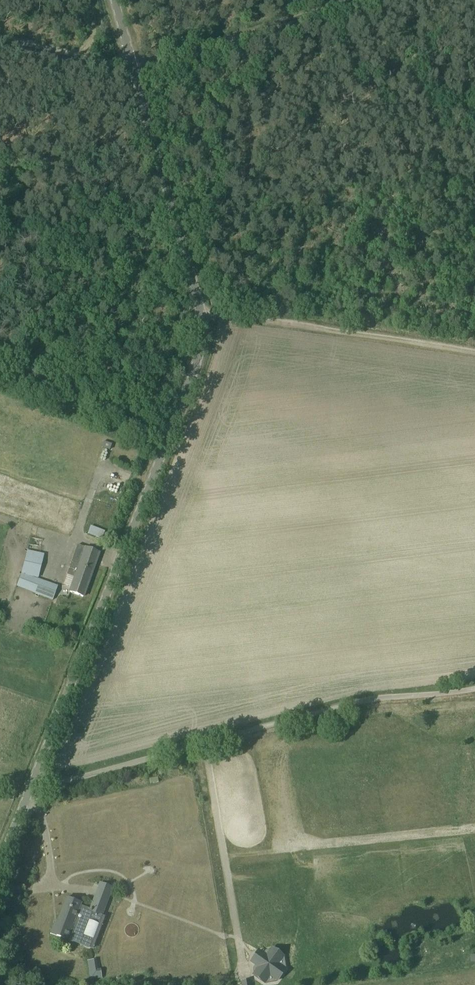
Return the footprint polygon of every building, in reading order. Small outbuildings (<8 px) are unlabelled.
[(91,525),(88,533),(103,538),(106,530),(91,525)] [(83,597),(99,552),(78,545),(67,575),(75,578),(70,592),(83,597)] [(58,586),(37,579),(45,553),(27,549),(21,573),(16,586),(53,600),(58,586)] [(50,934),(67,940),(93,950),(105,917),(102,916),(113,888),(99,883),(90,909),(81,906),(82,903),(66,897),(63,905),(56,924),(54,924),(50,934)] [(256,964),(253,968),(254,975),(254,976),(263,982),(264,982),(265,983),(276,981),(278,979),(278,980),(278,979),(279,977),(272,972),(276,967),(283,972),(284,970),(285,970),(284,970),(286,968),(284,957),(282,956),(282,955),(273,949),(272,949),(266,950),(263,954),(262,954),(262,955),(256,964)]
